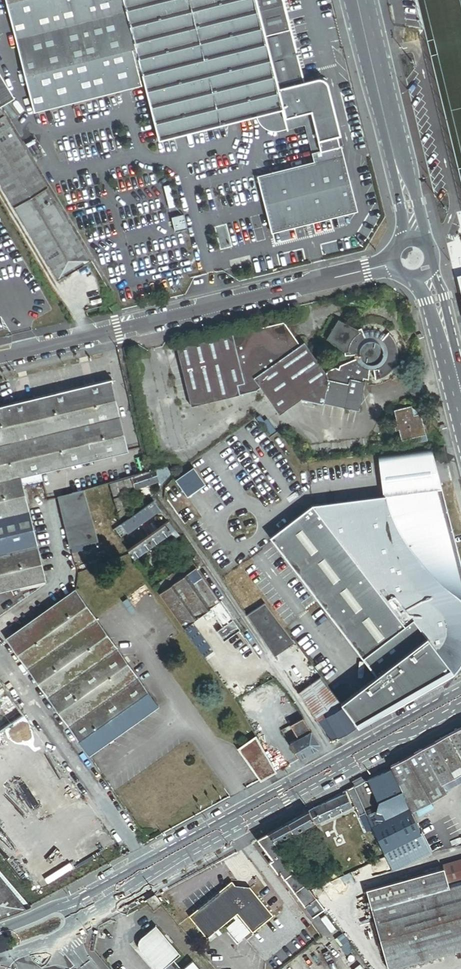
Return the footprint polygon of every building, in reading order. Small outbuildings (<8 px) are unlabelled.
[(120,0),(4,0),(14,41),(124,14),(120,0)] [(124,14),(142,87),(156,142),(176,137),(240,120),(254,117),(280,111),(283,110),(255,0),(120,0),(124,14)] [(283,110),(280,111),(282,119),(308,112),(318,152),(337,147),(335,138),(338,137),(325,88),(325,87),(325,86),(325,85),(324,85),(324,84),(323,83),(323,82),(322,82),(321,82),(321,81),(320,81),(319,80),(318,80),(317,80),(316,80),(303,83),(282,0),(255,0),(283,110)] [(60,107),(142,87),(124,14),(14,41),(33,114),(60,107)] [(0,81),(0,108),(12,101),(0,81)] [(320,161),(318,152),(308,112),(282,119),(285,131),(302,127),(311,164),(320,161)] [(48,191),(5,118),(0,121),(0,183),(16,210),(48,191)] [(255,178),(256,182),(341,160),(337,147),(318,152),(320,161),(311,164),(255,178)] [(341,160),(256,182),(267,226),(269,233),(354,212),(341,160)] [(60,283),(92,264),(48,191),(16,210),(60,283)] [(286,321),(178,347),(192,406),(260,390),(263,388),(282,414),(304,399),(362,412),(368,382),(366,382),(366,380),(371,380),(372,370),(373,370),(376,370),(378,380),(382,379),(386,377),(390,375),(395,370),(397,366),(399,360),(400,356),(400,349),(399,345),(398,341),(396,337),(393,333),(390,335),(389,334),(387,333),(384,331),(381,330),(377,329),(372,328),(368,329),(366,329),(364,326),(360,328),(342,317),(329,336),(345,351),(345,355),(355,354),(356,358),(340,363),(339,367),(335,365),(327,368),(325,371),(305,342),(301,344),(286,321)] [(23,475),(39,471),(129,450),(113,379),(4,404),(21,474),(21,475),(23,475)] [(21,474),(4,404),(0,405),(0,479),(21,474)] [(413,407),(395,411),(397,420),(394,421),(397,431),(400,431),(402,441),(427,436),(422,415),(415,416),(413,407)] [(260,412),(255,416),(269,435),(277,429),(269,417),(265,419),(260,412)] [(442,464),(449,462),(445,448),(438,449),(440,457),(442,462),(442,464)] [(433,451),(380,458),(383,479),(386,499),(443,492),(438,473),(433,451)] [(161,485),(173,473),(168,465),(156,469),(160,481),(161,485)] [(160,481),(156,469),(133,476),(136,488),(160,481)] [(193,470),(178,480),(189,496),(204,485),(193,470)] [(23,475),(25,485),(41,481),(39,471),(23,475)] [(0,479),(0,518),(31,511),(25,485),(23,475),(21,475),(21,474),(0,479)] [(137,492),(136,488),(133,476),(128,477),(132,489),(127,490),(128,495),(137,492)] [(128,477),(116,481),(117,484),(119,492),(121,492),(127,490),(132,489),(128,477)] [(88,489),(89,494),(109,488),(108,483),(88,489)] [(117,484),(112,485),(116,497),(122,496),(121,492),(119,492),(117,484)] [(109,488),(89,494),(92,505),(112,499),(109,488)] [(99,539),(86,489),(60,496),(73,546),(99,539)] [(271,536),(376,676),(341,703),(343,706),(356,722),(451,669),(460,658),(460,566),(443,492),(386,499),(310,507),(271,536)] [(122,496),(116,497),(118,506),(124,504),(122,496)] [(155,500),(123,523),(129,531),(130,532),(162,509),(155,500)] [(122,518),(136,507),(133,503),(125,508),(124,504),(118,506),(120,511),(122,518)] [(39,545),(31,511),(0,518),(0,554),(39,545)] [(110,522),(106,524),(108,527),(122,518),(120,511),(108,519),(110,522)] [(170,520),(166,523),(173,532),(177,529),(170,520)] [(99,527),(101,533),(107,528),(108,527),(106,524),(105,522),(99,527)] [(160,528),(155,522),(145,529),(150,535),(160,528)] [(129,531),(123,523),(116,528),(121,536),(129,531)] [(173,532),(166,523),(160,528),(150,535),(148,536),(154,545),(172,532),(173,532)] [(110,532),(107,528),(101,533),(99,534),(103,538),(110,532)] [(176,538),(181,535),(177,529),(173,532),(172,532),(176,538)] [(154,545),(148,536),(130,550),(136,559),(154,545)] [(0,554),(0,592),(19,587),(44,581),(48,580),(39,545),(0,554)] [(202,564),(197,557),(186,565),(191,571),(197,566),(202,564)] [(159,593),(191,571),(186,565),(157,585),(155,587),(159,593)] [(191,571),(159,593),(184,628),(187,626),(193,621),(205,613),(212,608),(214,607),(222,601),(197,566),(191,571)] [(44,581),(19,587),(20,592),(41,587),(43,587),(45,585),(44,581)] [(77,588),(7,637),(89,755),(159,706),(77,588)] [(232,616),(222,601),(214,607),(223,621),(229,618),(232,616)] [(295,641),(266,602),(248,614),(247,614),(275,656),(295,641)] [(217,616),(212,608),(205,613),(210,620),(217,616)] [(242,631),(235,620),(232,622),(218,632),(226,642),(242,631)] [(198,628),(193,621),(187,626),(191,633),(198,628)] [(321,676),(298,692),(329,740),(334,741),(356,729),(343,706),(341,703),(321,676)] [(22,711),(0,680),(0,727),(22,711)] [(299,738),(311,732),(303,718),(291,725),(292,728),(299,738)] [(283,730),(289,740),(292,739),(288,733),(291,731),(290,729),(292,728),(291,725),(283,730)] [(444,738),(446,743),(441,746),(439,741),(423,750),(445,792),(459,784),(455,778),(460,775),(460,729),(444,738)] [(320,744),(311,732),(299,738),(291,743),(301,758),(318,749),(320,744)] [(261,781),(277,772),(256,737),(238,749),(261,781)] [(445,792),(423,750),(391,767),(400,787),(402,793),(409,809),(411,813),(446,794),(445,792)] [(376,797),(399,787),(391,770),(367,780),(375,797),(376,797)] [(402,793),(400,787),(399,787),(376,797),(379,802),(402,793)] [(351,789),(351,788),(345,792),(357,817),(363,814),(351,789)] [(409,809),(402,793),(379,802),(376,812),(380,821),(409,809)] [(345,795),(316,807),(308,812),(313,822),(314,824),(318,823),(351,809),(345,795)] [(411,813),(409,809),(380,821),(380,822),(370,826),(381,853),(390,849),(390,848),(420,835),(411,813)] [(313,822),(308,812),(286,823),(291,833),(292,834),(299,830),(313,822)] [(367,822),(363,814),(357,817),(361,825),(367,822)] [(445,821),(420,835),(431,855),(444,848),(456,841),(445,821)] [(291,833),(286,823),(266,834),(273,843),(291,833)] [(318,823),(314,824),(319,833),(322,832),(318,823)] [(292,834),(297,844),(305,840),(299,830),(292,834)] [(310,845),(320,839),(316,833),(305,840),(297,844),(284,851),(287,858),(297,853),(310,845)] [(273,843),(266,834),(256,840),(271,860),(268,863),(276,874),(278,873),(289,864),(273,843)] [(383,857),(422,840),(420,835),(390,848),(390,849),(381,853),(383,857)] [(429,855),(431,855),(420,835),(422,840),(429,855)] [(324,847),(320,839),(310,845),(312,850),(313,853),(324,847)] [(390,872),(429,855),(422,840),(383,857),(390,872)] [(444,848),(446,851),(459,848),(456,841),(444,848)] [(312,850),(310,845),(297,853),(299,858),(312,850)] [(287,858),(290,863),(299,858),(297,853),(287,858)] [(460,885),(460,859),(442,864),(443,869),(366,891),(371,909),(460,885)] [(323,908),(289,864),(278,873),(311,917),(315,914),(323,908)] [(31,907),(0,870),(0,919),(24,910),(31,907)] [(231,880),(189,915),(207,938),(237,913),(252,932),(273,915),(250,886),(235,884),(231,880)] [(371,909),(388,968),(389,968),(460,949),(460,885),(371,909)] [(161,902),(155,895),(146,900),(153,908),(161,902)] [(320,920),(327,914),(323,908),(315,914),(320,920)] [(156,925),(140,938),(139,939),(138,941),(138,943),(138,944),(139,947),(140,949),(156,968),(181,968),(173,959),(179,955),(156,925)] [(356,956),(350,947),(342,953),(348,962),(356,956)] [(192,961),(182,968),(198,968),(192,961)]
